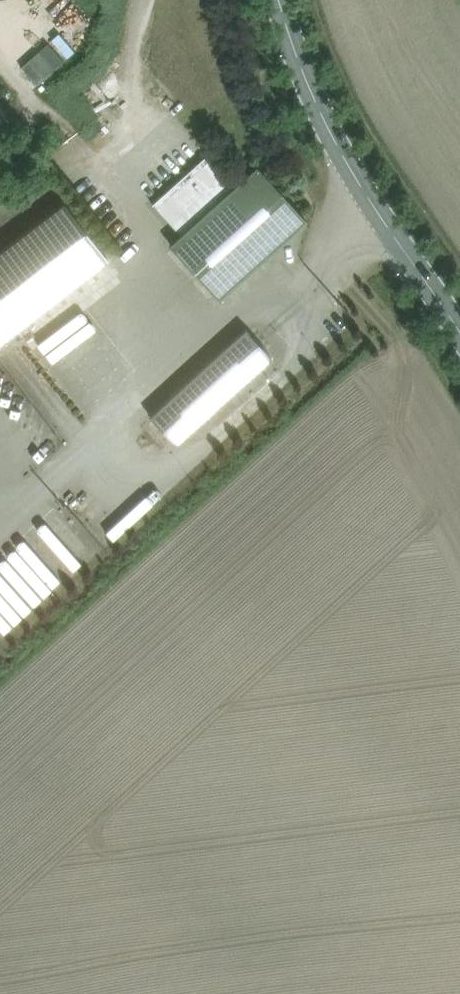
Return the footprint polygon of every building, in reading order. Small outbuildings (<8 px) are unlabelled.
[(205,158),(153,204),(153,205),(155,204),(172,222),(171,222),(172,223),(178,218),(188,229),(180,235),(181,236),(171,245),(221,301),(293,236),(308,222),(258,167),(243,180),(233,189),(222,178),(205,159),(205,158)] [(11,347),(122,258),(76,200),(0,261),(0,334),(11,347)] [(177,446),(273,359),(246,329),(150,417),(177,446)] [(39,528),(18,548),(57,590),(79,569),(39,528)] [(40,607),(0,564),(0,645),(40,607)]
